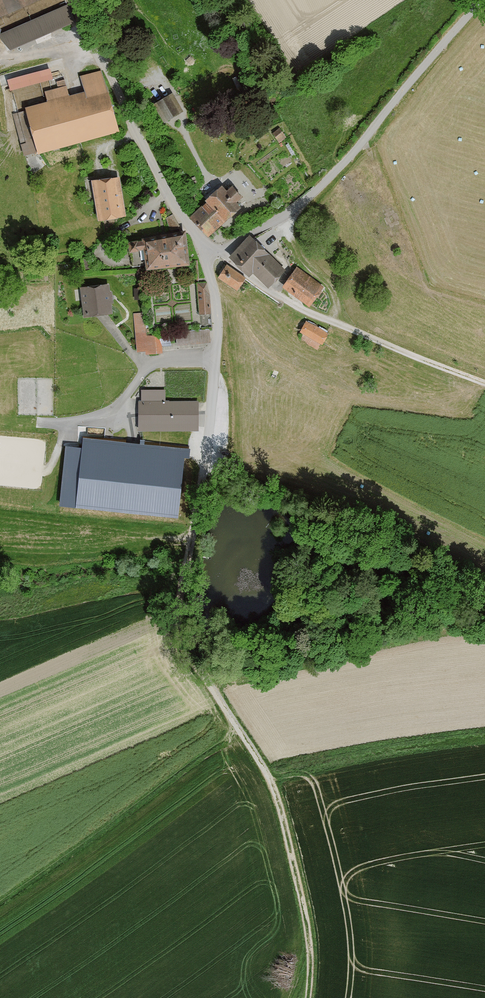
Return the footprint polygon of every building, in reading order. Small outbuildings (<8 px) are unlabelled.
[(33,0),(0,0),(0,13),(33,0)] [(0,31),(0,33),(2,37),(10,48),(74,20),(67,4),(0,31)] [(50,66),(9,77),(11,88),(53,77),(50,66)] [(18,110),(30,155),(115,134),(99,73),(76,78),(80,93),(63,97),(61,89),(40,94),(43,104),(18,110)] [(54,78),(46,80),(49,88),(67,83),(65,78),(55,81),(54,78)] [(154,103),(166,122),(183,112),(172,93),(154,103)] [(92,221),(121,217),(114,177),(86,182),(92,221)] [(190,213),(209,233),(226,217),(225,216),(239,203),(236,199),(242,193),(232,183),(225,189),(220,183),(204,197),(205,199),(190,213)] [(173,230),(182,229),(172,213),(165,217),(173,230)] [(147,267),(190,262),(190,259),(187,233),(186,228),(182,229),(173,230),(128,237),(129,248),(144,246),(147,267)] [(253,235),(232,256),(249,273),(253,270),(269,286),(286,268),(253,235)] [(217,277),(236,290),(245,278),(226,264),(217,277)] [(324,286),(298,265),(283,284),(309,305),(324,286)] [(82,314),(112,312),(109,282),(80,284),(82,314)] [(211,312),(209,294),(206,282),(198,282),(200,313),(209,312),(211,312)] [(143,312),(133,313),(136,351),(146,350),(147,352),(161,351),(161,342),(173,341),(173,333),(145,335),(143,312)] [(330,330),(306,318),(299,330),(323,343),(330,330)] [(209,329),(177,332),(178,344),(210,342),(209,330),(209,329)] [(135,431),(195,431),(195,400),(160,400),(160,390),(138,390),(138,401),(135,401),(135,431)] [(54,504),(177,520),(186,451),(78,437),(77,449),(62,447),(54,504)]
